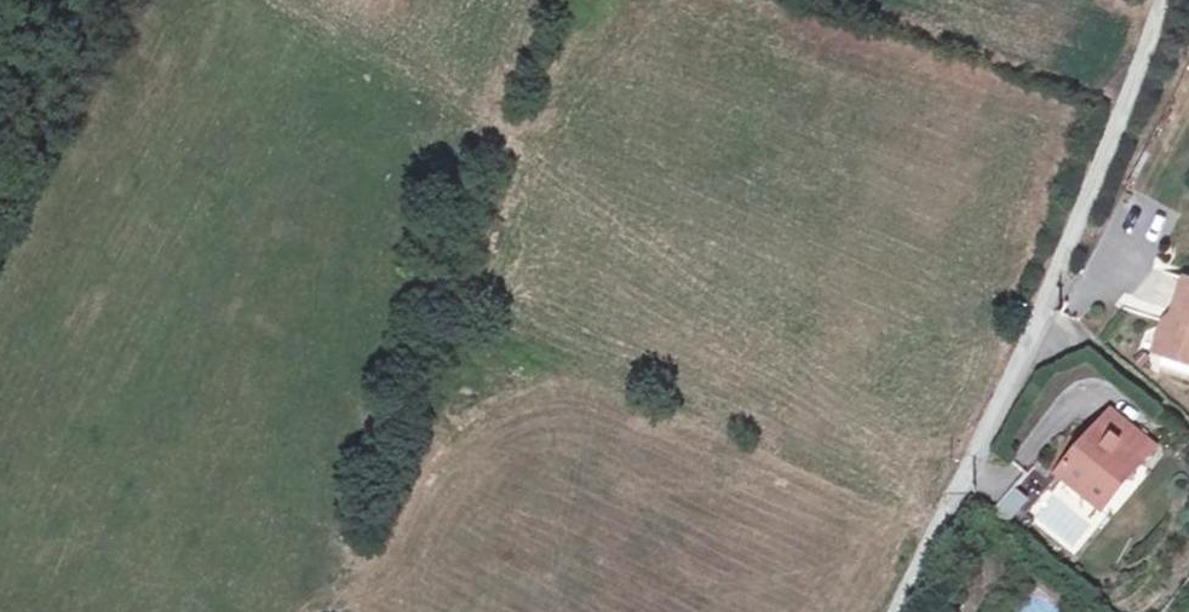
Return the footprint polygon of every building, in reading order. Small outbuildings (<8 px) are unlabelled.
[(1157,351),(1188,362),(1188,279),(1173,323),(1167,321),(1157,351)] [(1111,411),(1080,447),(1071,439),(1048,466),(1102,512),(1119,493),(1113,488),(1135,462),(1141,467),(1156,449),(1111,411)] [(994,513),(1010,524),(1028,500),(1011,488),(994,513)]
